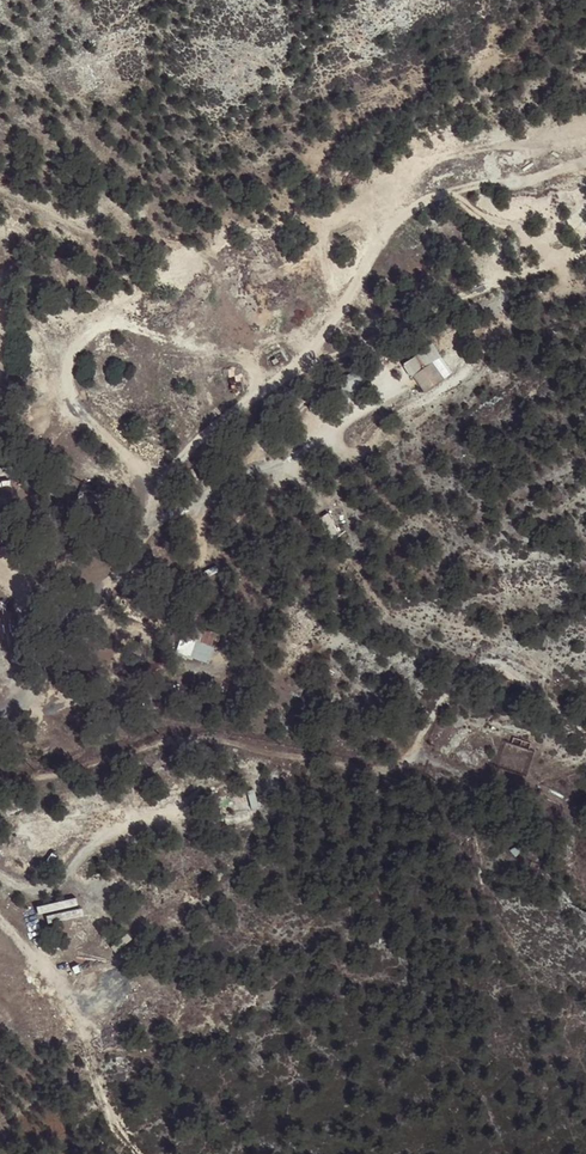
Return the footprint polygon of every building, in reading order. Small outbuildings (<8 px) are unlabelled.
[(434,342),(406,363),(427,392),(455,372),(434,342)] [(61,910),(80,907),(78,898),(41,905),(42,913),(61,909),(61,910)]
